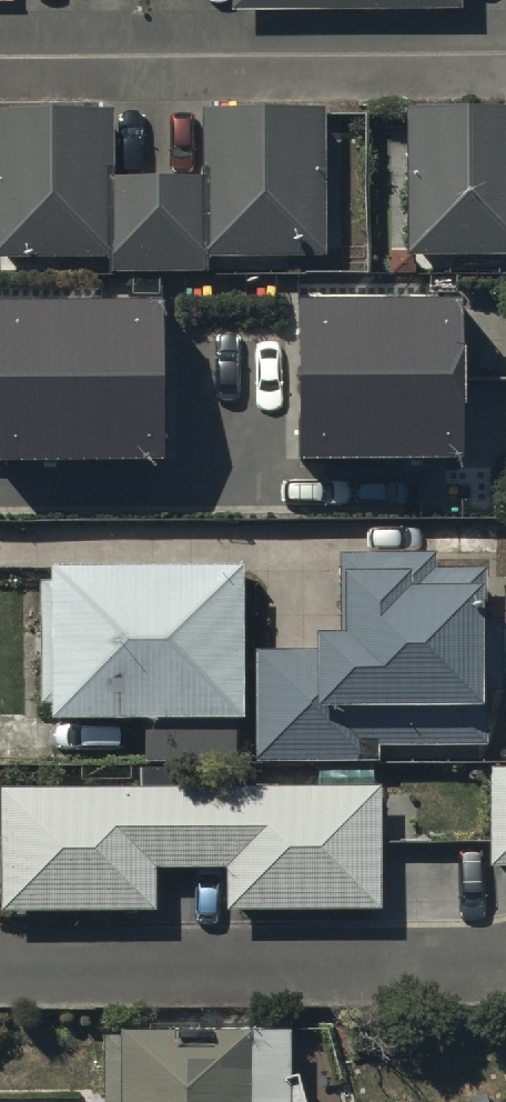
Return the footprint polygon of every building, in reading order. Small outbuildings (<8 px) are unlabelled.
[(235,11),(462,11),(462,0),(235,0),(235,11)] [(409,115),(408,267),(505,268),(505,116),(409,115)] [(0,121),(0,269),(109,269),(109,278),(211,278),(211,265),(327,265),(327,118),(206,118),(206,188),(112,188),(112,121),(0,121)] [(463,310),(300,312),(300,394),(464,392),(463,310)] [(0,313),(0,395),(167,393),(166,311),(0,313)] [(464,392),(300,394),(301,471),(465,469),(464,392)] [(0,395),(0,472),(169,470),(167,393),(0,395)] [(321,658),(258,659),(260,770),(382,768),(382,755),(487,753),(486,695),(505,695),(504,631),(486,632),(485,578),(437,579),(437,560),(343,562),(344,646),(320,646),(321,658)] [(246,573),(54,574),(55,728),(247,726),(246,573)] [(492,776),(493,876),(505,876),(505,776),(492,776)] [(192,791),(193,874),(229,873),(230,916),(384,914),(383,789),(192,791)] [(158,874),(193,874),(192,791),(2,793),(4,919),(158,917),(158,874)] [(291,1041),(105,1043),(106,1101),(304,1101),(300,1089),(291,1091),(291,1041)]
